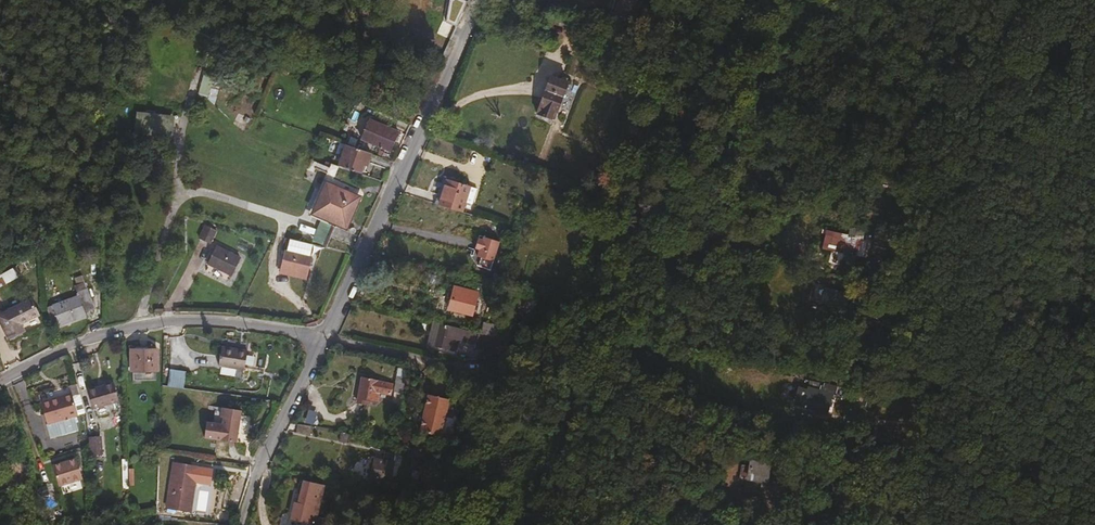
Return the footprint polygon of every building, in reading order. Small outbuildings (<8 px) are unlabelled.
[(560,121),(573,74),(555,68),(542,119),(556,123),(557,121),(560,121)] [(137,124),(159,133),(164,120),(142,110),(137,124)] [(388,150),(396,131),(369,118),(361,137),(388,150)] [(364,176),(371,155),(349,148),(343,169),(364,176)] [(468,202),(472,185),(450,180),(444,206),(465,211),(468,202)] [(348,229),(362,198),(332,184),(328,194),(325,193),(320,204),(323,205),(318,215),(339,225),(328,249),(348,254),(359,233),(358,231),(356,229),(350,230),(348,229)] [(476,204),(480,188),(472,185),(468,202),(476,204)] [(320,222),(314,238),(323,241),(329,226),(320,222)] [(213,245),(221,231),(211,226),(203,239),(213,245)] [(476,275),(483,237),(471,234),(467,262),(459,261),(457,271),(476,275)] [(857,254),(859,239),(846,236),(843,251),(857,254)] [(863,255),(866,241),(859,239),(857,254),(863,255)] [(311,257),(314,245),(292,240),(289,251),(311,257)] [(243,259),(220,247),(211,264),(235,276),(243,259)] [(306,275),(311,257),(289,251),(284,270),(306,275)] [(402,273),(403,264),(374,259),(372,267),(402,273)] [(306,275),(284,270),(283,274),(305,280),(306,275)] [(86,285),(81,273),(73,275),(76,282),(73,283),(75,290),(86,285)] [(499,292),(502,282),(482,278),(481,289),(499,292)] [(83,310),(94,305),(87,285),(86,285),(75,290),(77,294),(46,307),(51,319),(57,316),(60,323),(75,317),(73,311),(82,307),(83,310)] [(837,301),(840,288),(826,285),(824,298),(837,301)] [(32,305),(23,288),(0,301),(0,326),(7,340),(21,332),(11,316),(32,305)] [(843,303),(845,289),(840,288),(837,301),(843,303)] [(469,318),(473,298),(453,294),(448,313),(469,318)] [(85,314),(83,310),(82,307),(73,311),(75,317),(85,314)] [(450,352),(453,340),(472,344),(475,334),(436,324),(431,348),(450,352)] [(494,339),(496,331),(479,327),(477,334),(494,339)] [(245,370),(248,351),(222,347),(219,366),(245,370)] [(158,375),(158,354),(133,353),(132,374),(158,375)] [(404,394),(408,378),(398,376),(394,392),(404,394)] [(379,393),(381,386),(389,387),(389,384),(362,378),(357,399),(367,400),(377,402),(379,393)] [(831,400),(833,388),(808,382),(806,394),(831,400)] [(85,414),(76,384),(38,397),(52,439),(77,430),(73,418),(85,414)] [(390,396),(393,384),(389,384),(389,387),(381,386),(379,393),(390,396)] [(119,403),(114,385),(87,392),(92,410),(119,403)] [(441,438),(450,401),(428,396),(419,432),(441,438)] [(258,429),(259,414),(224,410),(223,419),(226,419),(223,442),(242,444),(243,434),(241,434),(241,428),(258,429)] [(311,436),(313,427),(300,425),(298,433),(311,436)] [(348,442),(350,434),(342,432),(341,441),(348,442)] [(88,437),(88,456),(102,456),(102,436),(88,437)] [(394,463),(396,455),(386,453),(384,462),(394,463)] [(81,480),(75,460),(51,467),(58,488),(81,480)] [(391,482),(394,463),(384,462),(375,460),(371,478),(391,482)] [(418,482),(426,464),(417,461),(409,478),(418,482)] [(771,481),(774,465),(754,461),(751,478),(771,481)] [(197,478),(198,467),(175,464),(174,476),(197,478)] [(195,494),(197,478),(174,476),(173,491),(195,494)] [(317,516),(324,487),(304,483),(299,505),(296,505),(292,520),(311,524),(315,515),(317,516)] [(54,493),(38,498),(42,506),(43,515),(42,524),(47,524),(64,523),(54,493)]
